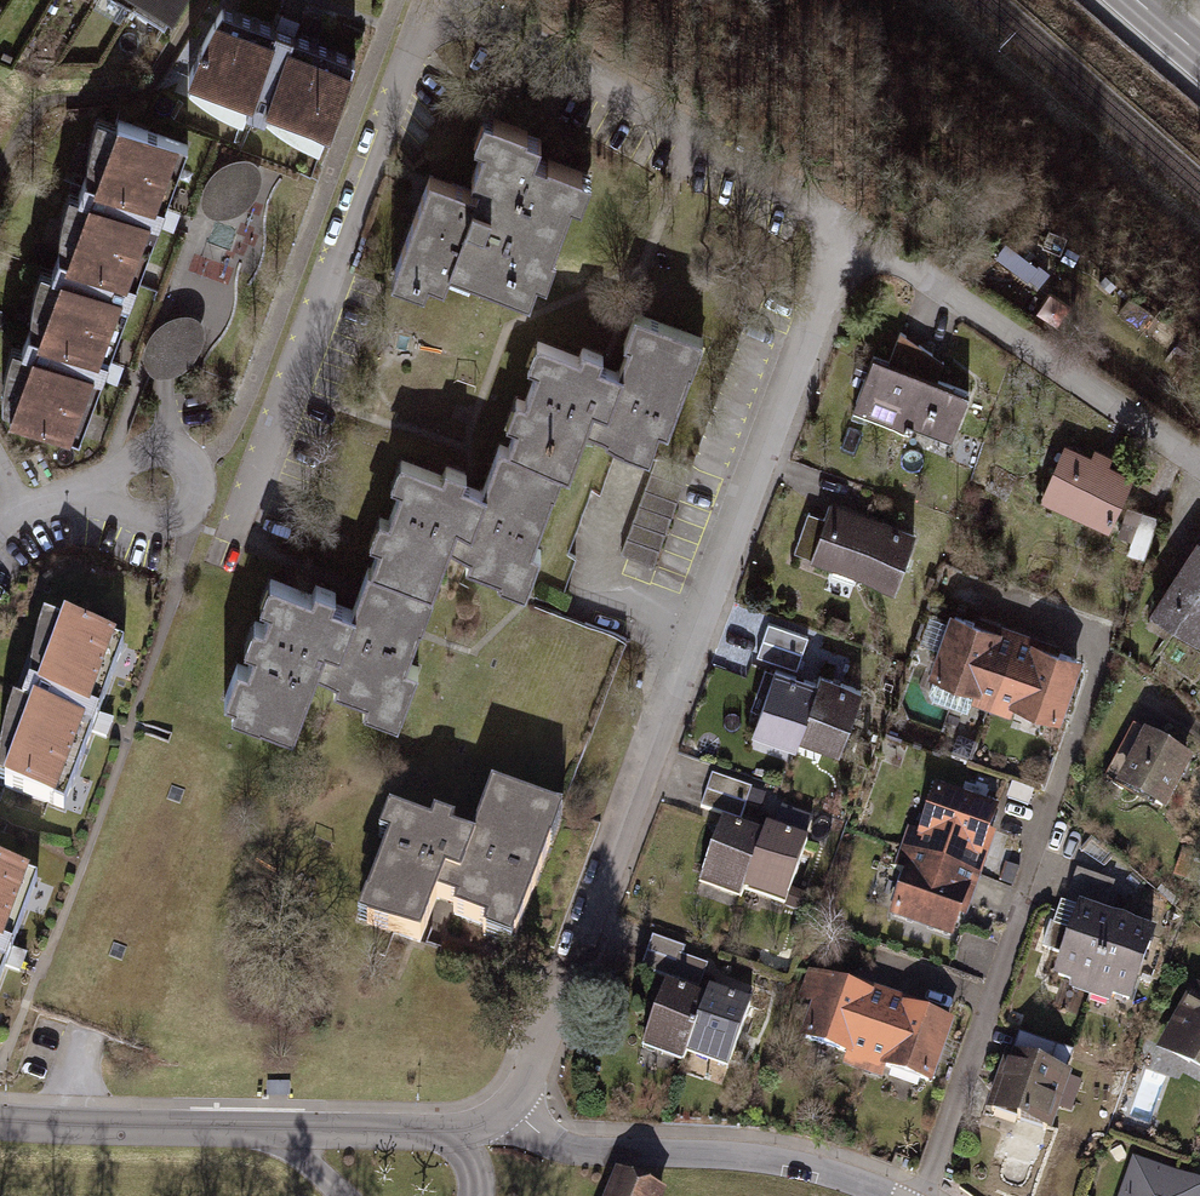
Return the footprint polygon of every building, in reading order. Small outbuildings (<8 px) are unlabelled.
[(165,26),(181,0),(122,0),(165,26)] [(221,9),(187,75),(329,128),(355,57),(221,9)] [(120,105),(5,408),(75,435),(102,365),(160,212),(190,131),(120,105)] [(524,126),(484,111),(474,138),(484,141),(468,184),(428,169),(389,278),(424,291),(429,279),(444,284),(451,264),(529,292),(536,272),(545,275),(555,248),(551,246),(570,192),(579,195),(588,172),(530,151),(536,135),(522,130),(524,126)] [(571,321),(524,441),(605,473),(621,431),(687,457),(733,340),(667,315),(652,353),(611,337),(606,350),(577,339),(582,326),(571,321)] [(208,335),(170,316),(147,363),(185,382),(208,335)] [(890,360),(874,354),(854,407),(905,426),(908,420),(949,436),(966,389),(935,377),(942,361),(900,332),(890,360)] [(431,442),(382,567),(463,598),(480,555),(561,587),(605,473),(524,441),(512,473),(469,457),(464,471),(437,460),(442,447),(431,442)] [(1091,457),(1067,446),(1046,492),(1107,520),(1128,473),(1107,463),(1110,456),(1095,449),(1091,457)] [(656,578),(684,485),(664,479),(671,454),(661,451),(626,569),(656,578)] [(923,532),(831,500),(823,520),(810,559),(902,591),(923,532)] [(810,559),(823,520),(810,515),(797,553),(810,559)] [(1199,541),(1155,607),(1197,635),(1199,630),(1199,541)] [(298,583),(244,723),(321,753),(347,687),(371,696),(364,713),(425,737),(452,668),(437,662),(463,598),(382,567),(366,609),(298,583)] [(982,621),(950,610),(928,674),(973,690),(969,702),(1010,717),(1014,705),(1060,721),(1083,657),(1052,646),(1054,641),(1026,631),(1002,622),(984,616),(982,621)] [(813,635),(769,621),(759,651),(803,665),(813,635)] [(70,622),(5,790),(67,814),(132,645),(70,622)] [(792,671),(775,666),(753,730),(796,744),(798,737),(844,752),(867,684),(840,675),(822,669),(818,680),(792,671)] [(1191,755),(1136,731),(1112,787),(1166,811),(1191,755)] [(756,791),(711,777),(702,808),(746,822),(756,791)] [(452,927),(525,955),(579,814),(493,781),(474,831),(437,817),(430,834),(403,824),(410,806),(392,800),(376,841),(390,847),(371,897),(357,891),(345,922),(440,958),(452,927)] [(1001,807),(932,783),(914,835),(898,830),(885,866),(904,872),(888,918),(954,941),(974,882),(982,860),(1001,807)] [(734,823),(718,816),(694,879),(738,895),(741,888),(784,904),(808,839),(778,828),(768,824),(765,834),(734,823)] [(50,881),(0,862),(0,1012),(50,881)] [(1099,911),(1070,902),(1047,981),(1131,1005),(1154,927),(1134,921),(1099,911)] [(685,948),(654,935),(639,970),(666,979),(689,988),(707,994),(710,986),(700,982),(707,965),(682,956),(685,948)] [(878,992),(811,970),(800,1005),(820,1012),(811,1041),(857,1056),(852,1071),(896,1086),(900,1073),(946,1088),(966,1029),(910,1010),(912,1003),(901,999),(878,992)] [(689,988),(666,979),(640,1047),(683,1064),(687,1055),(728,1070),(754,1002),(735,995),(710,986),(707,994),(689,988)] [(1196,986),(1162,1046),(1199,1068),(1199,988),(1196,986)] [(1076,1051),(1019,1032),(1012,1052),(1068,1071),(1076,1051)] [(1012,1052),(1006,1050),(987,1108),(1052,1130),(1072,1072),(1068,1071),(1012,1052)] [(1135,1160),(1122,1195),(1199,1195),(1199,1184),(1135,1160)] [(659,1188),(618,1170),(607,1195),(656,1195),(659,1188)]
